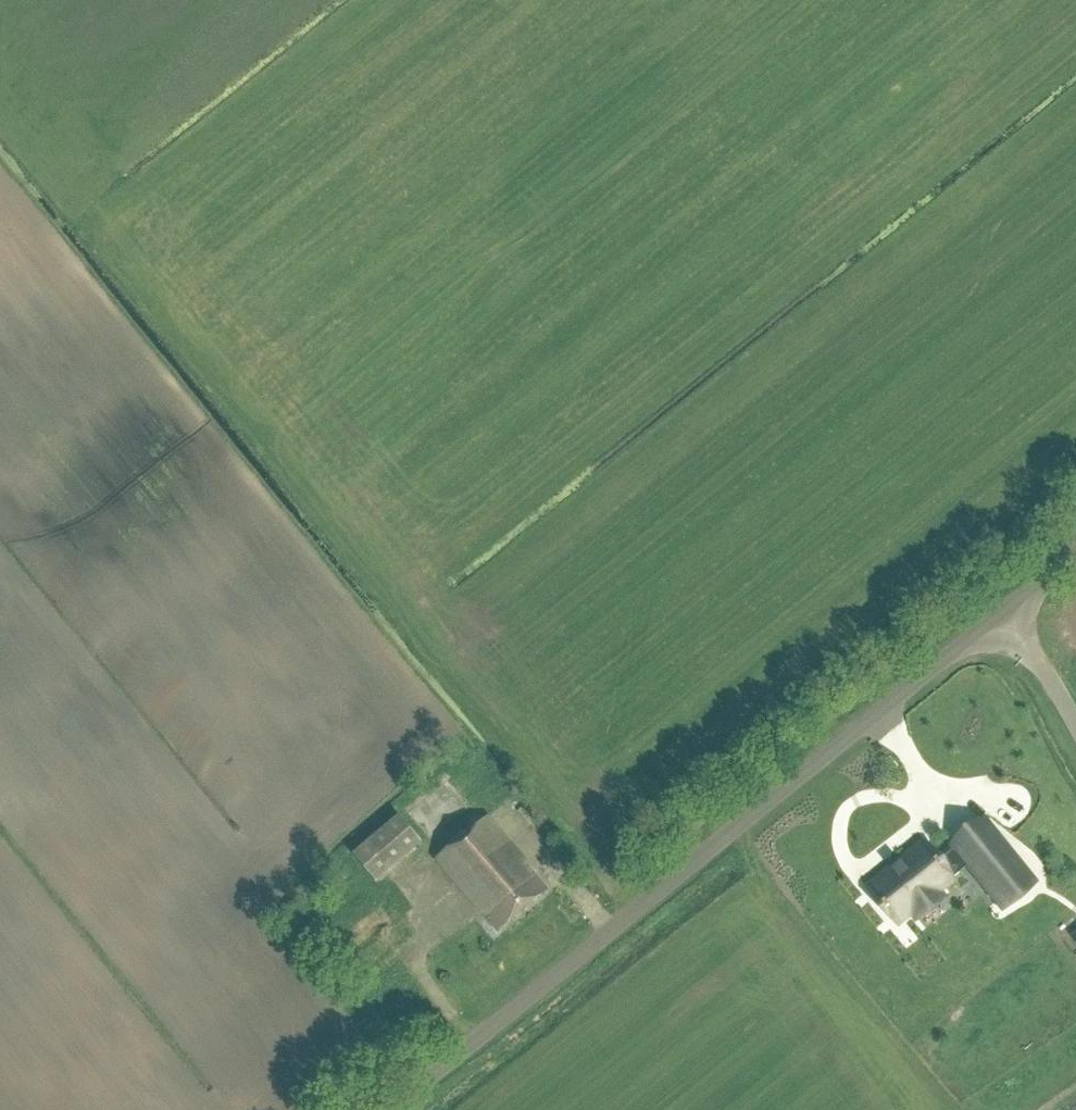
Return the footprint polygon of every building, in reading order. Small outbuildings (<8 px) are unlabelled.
[(376,882),(423,844),(400,814),(352,852),(376,882)] [(987,818),(955,845),(961,852),(1004,905),(1037,878),(987,818)] [(500,937),(549,895),(487,822),(438,863),(500,937)] [(895,865),(876,881),(903,915),(909,910),(917,904),(923,911),(949,891),(943,883),(950,877),(957,871),(954,867),(958,864),(954,859),(961,852),(955,845),(949,850),(943,854),(930,837),(911,853),(907,856),(905,854),(897,861),(898,863),(895,865)]
